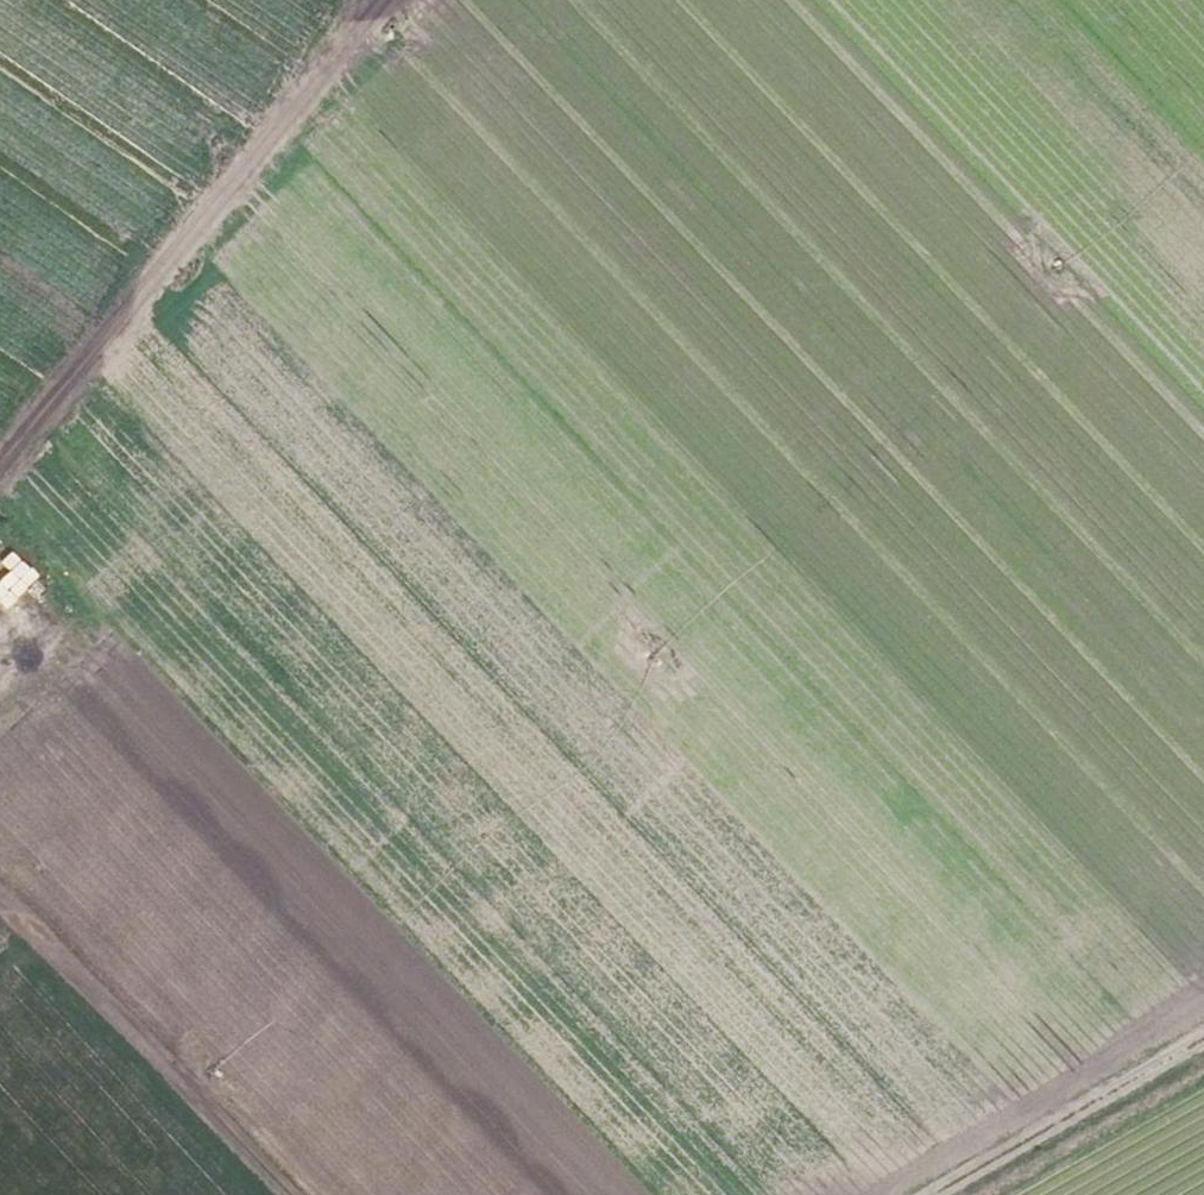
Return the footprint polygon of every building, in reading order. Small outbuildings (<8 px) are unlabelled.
[(11,602),(32,580),(0,550),(0,591),(11,602)]
